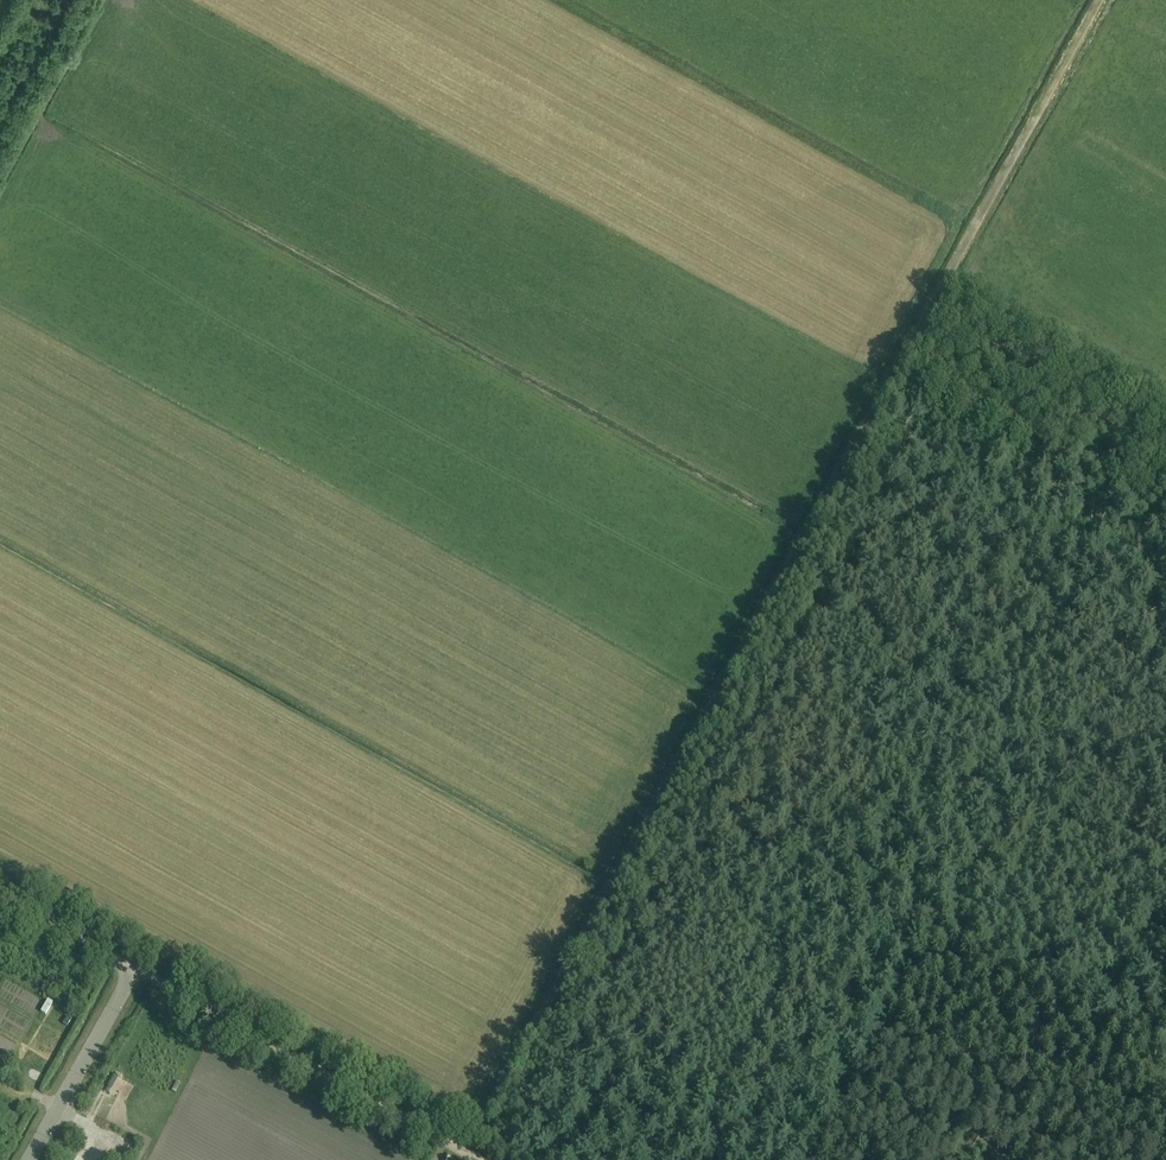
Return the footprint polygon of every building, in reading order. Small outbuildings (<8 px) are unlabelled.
[(53,1003),(48,1000),(41,1012),(46,1015),(53,1003)]
